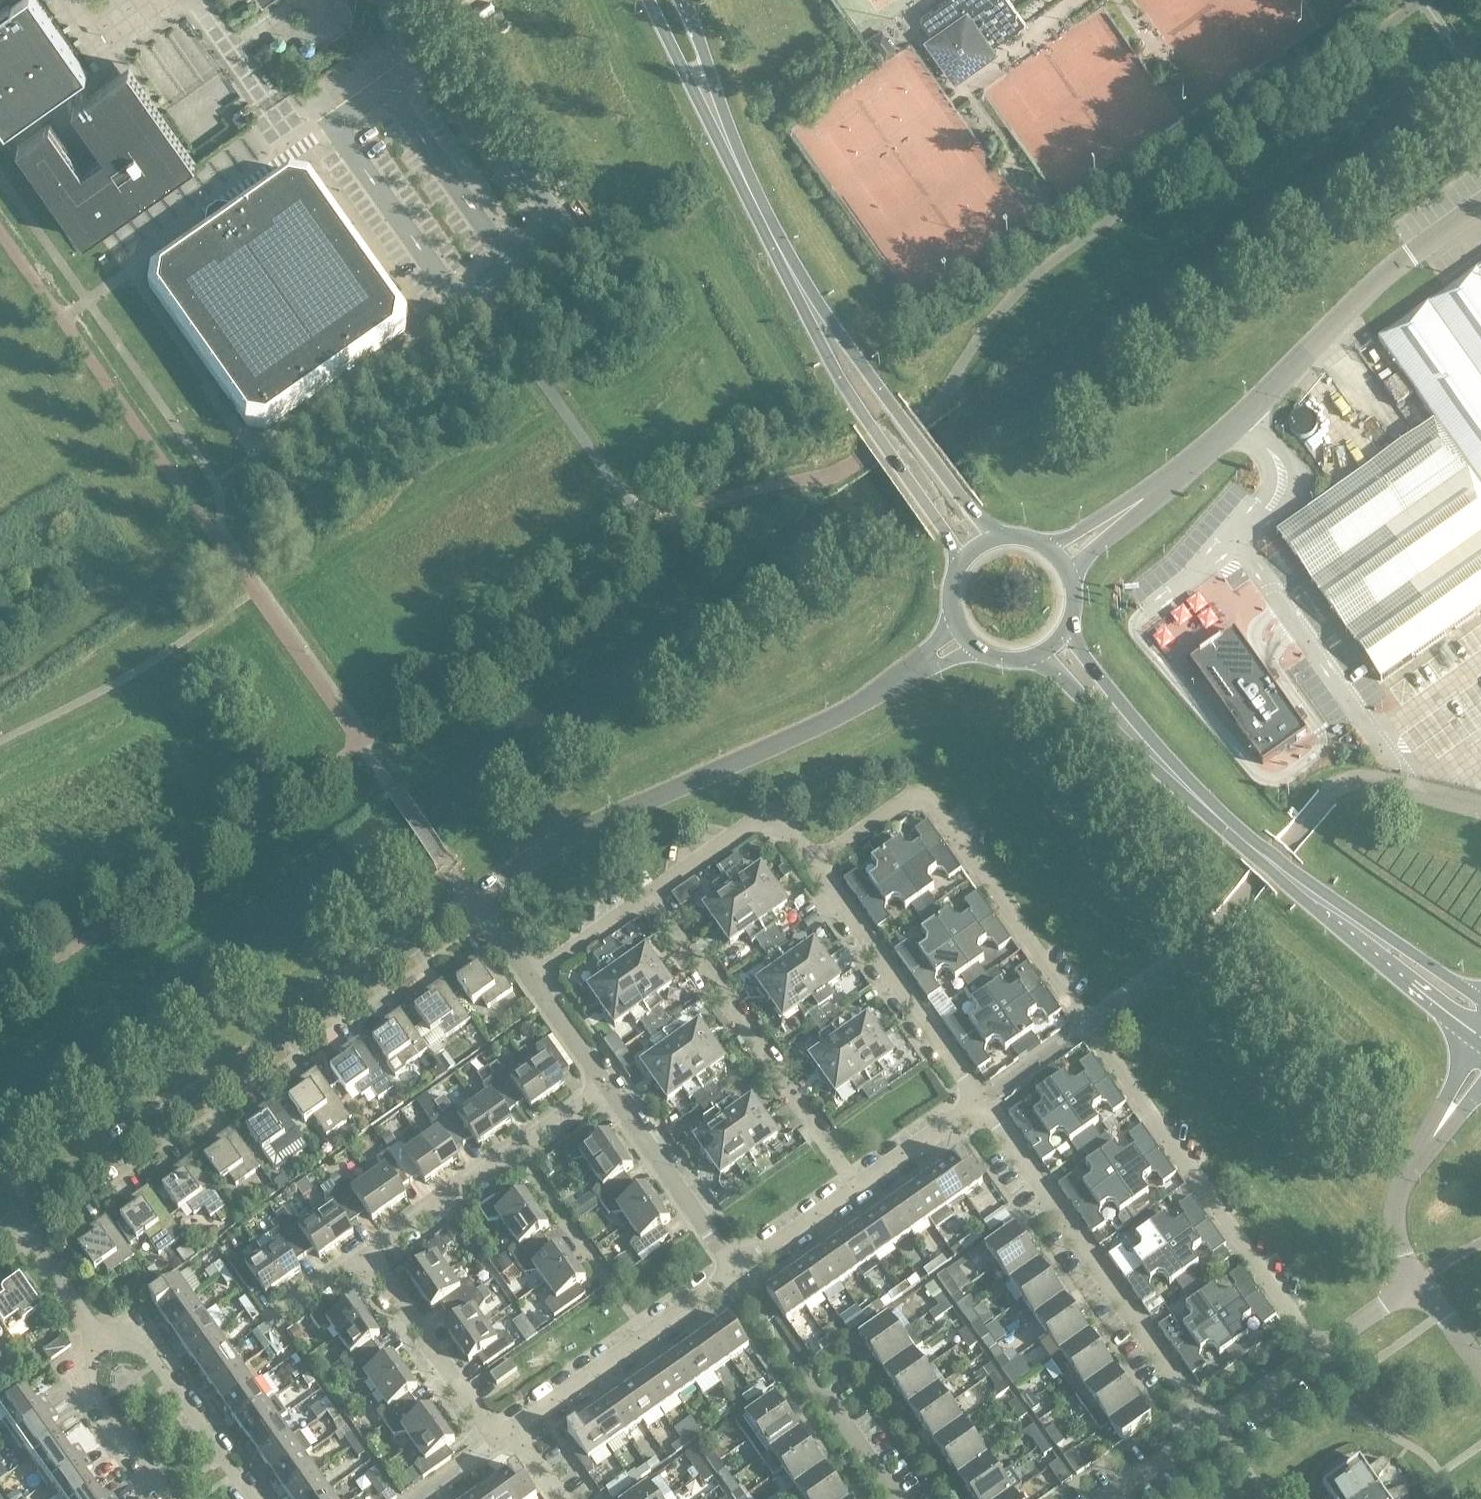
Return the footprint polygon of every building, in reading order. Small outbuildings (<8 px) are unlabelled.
[(7,124),(88,68),(40,0),(0,0),(0,114),(7,124)] [(1010,0),(986,0),(967,14),(965,12),(928,38),(955,75),(991,49),(990,47),(1025,22),(1010,0)] [(129,62),(73,102),(106,149),(84,165),(51,118),(18,141),(85,237),(197,158),(129,62)] [(310,176),(292,173),(242,209),(245,213),(236,220),(232,214),(225,219),(219,211),(213,216),(219,224),(211,229),(215,234),(207,241),(203,236),(153,271),(150,289),(222,392),(248,428),(266,431),(405,333),(408,315),(383,279),(310,176)] [(1448,291),(1378,340),(1435,421),(1417,434),(1385,456),(1277,533),(1382,681),(1480,611),(1480,268),(1448,291)] [(1307,733),(1301,724),(1305,721),(1298,712),(1294,715),(1273,684),(1276,682),(1270,673),(1266,675),(1235,631),(1191,662),(1263,765),(1307,733)] [(886,833),(878,839),(903,875),(945,846),(941,841),(940,842),(934,834),(936,833),(928,821),(915,830),(920,839),(919,845),(912,850),(906,849),(900,841),(895,845),(886,833)] [(903,875),(878,839),(869,845),(877,857),(871,861),(877,869),(876,875),(869,880),(863,879),(857,871),(844,880),(854,895),(856,894),(860,899),(858,900),(861,904),(903,875)] [(948,850),(945,846),(903,875),(928,910),(937,904),(929,893),(934,889),(929,881),(930,875),(937,870),(943,871),(949,879),(962,870),(951,855),(949,856),(946,851),(948,850)] [(729,861),(719,868),(746,906),(774,886),(761,868),(747,878),(740,868),(736,871),(729,861)] [(784,866),(779,868),(785,877),(789,874),(784,866)] [(746,906),(719,868),(710,875),(716,884),(712,887),(720,897),(705,908),(718,926),(746,906)] [(928,910),(903,875),(861,904),(864,909),(866,908),(869,912),(867,914),(878,929),(891,919),(885,911),(886,905),(894,900),(900,901),(905,909),(911,905),(919,917),(928,910)] [(787,904),(774,886),(746,906),(773,943),(782,936),(776,927),(780,924),(773,914),(787,904)] [(673,894),(672,894),(680,906),(691,898),(683,887),(673,894)] [(945,916),(937,904),(928,910),(953,946),(995,916),(991,912),(990,913),(982,902),(983,901),(978,892),(965,901),(970,910),(969,916),(962,921),(956,920),(950,912),(945,916)] [(773,943),(746,906),(718,926),(731,944),(745,934),(752,944),(756,941),(763,950),(773,943)] [(953,946),(928,910),(919,917),(927,928),(921,932),(927,940),(926,946),(919,951),(913,950),(907,942),(894,951),(904,966),(906,965),(910,970),(908,971),(911,975),(953,946)] [(998,921),(995,916),(953,946),(978,981),(987,975),(979,964),(984,960),(979,952),(980,946),(987,940),(993,942),(999,950),(1012,941),(1001,926),(999,927),(996,922),(998,921)] [(789,946),(782,936),(773,943),(799,981),(827,961),(814,943),(800,953),(793,943),(789,946)] [(614,942),(604,949),(631,987),(659,967),(646,949),(631,959),(624,949),(620,952),(614,942)] [(799,981),(773,943),(763,950),(769,960),(765,962),(773,972),(758,983),(771,1001),(799,981)] [(978,981),(953,946),(911,975),(914,980),(916,979),(919,983),(917,985),(928,1000),(941,990),(935,982),(936,976),(944,971),(950,972),(955,980),(961,976),(969,987),(969,988),(978,981)] [(631,987),(604,949),(594,956),(601,966),(597,968),(604,979),(589,989),(602,1007),(631,987)] [(457,981),(473,1004),(481,998),(488,1008),(513,990),(485,950),(472,959),(477,967),(457,981)] [(840,979),(827,961),(799,981),(826,1019),(835,1012),(829,1003),(833,1000),(826,990),(840,979)] [(995,987),(987,975),(978,981),(1003,1017),(1045,987),(1041,983),(1040,984),(1036,979),(1038,978),(1028,963),(1015,972),(1020,981),(1019,987),(1012,992),(1006,991),(1000,983),(995,987)] [(672,985),(659,967),(631,987),(657,1025),(667,1018),(660,1009),(664,1006),(657,996),(672,985)] [(430,989),(435,996),(415,1010),(431,1033),(439,1027),(446,1037),(471,1020),(443,980),(430,989)] [(826,1019),(799,981),(771,1001),(784,1019),(798,1009),(805,1019),(809,1016),(816,1025),(826,1019)] [(1003,1017),(978,981),(969,988),(969,987),(966,990),(974,1001),(971,1003),(977,1011),(976,1017),(969,1022),(963,1021),(957,1013),(944,1022),(954,1037),(956,1036),(960,1040),(958,1042),(961,1046),(1003,1017)] [(657,1025),(631,987),(602,1007),(615,1025),(630,1015),(637,1025),(641,1022),(647,1032),(657,1025)] [(1048,992),(1045,987),(1003,1017),(1028,1052),(1040,1044),(1032,1032),(1034,1031),(1028,1023),(1030,1017),(1037,1011),(1043,1012),(1049,1021),(1062,1011),(1051,997),(1049,998),(1046,993),(1048,992)] [(536,1011),(528,999),(519,1005),(528,1016),(536,1011)] [(393,1026),(376,1038),(373,1040),(389,1062),(387,1064),(396,1076),(406,1069),(405,1067),(429,1049),(401,1009),(388,1018),(393,1026)] [(842,1021),(835,1012),(826,1019),(852,1056),(880,1036),(867,1018),(853,1028),(846,1018),(842,1021)] [(1028,1052),(1003,1017),(961,1046),(964,1051),(966,1050),(969,1054),(968,1056),(978,1070),(991,1061),(985,1053),(986,1047),(993,1042),(1000,1043),(1005,1051),(1011,1047),(1019,1059),(1028,1052)] [(673,1027),(667,1018),(657,1025),(684,1062),(712,1042),(699,1024),(684,1035),(677,1024),(673,1027)] [(852,1056),(826,1019),(816,1025),(822,1035),(818,1038),(826,1048),(811,1058),(824,1076),(852,1056)] [(684,1062),(657,1025),(647,1032),(654,1041),(650,1044),(657,1054),(642,1064),(655,1082),(684,1062)] [(893,1054),(880,1036),(852,1056),(878,1094),(888,1087),(882,1078),(886,1075),(878,1065),(893,1054)] [(351,1056),(334,1067),(331,1070),(347,1092),(355,1087),(362,1097),(372,1090),(379,1099),(389,1092),(393,1090),(394,1089),(359,1039),(346,1048),(351,1056)] [(539,1060),(528,1067),(548,1096),(566,1084),(560,1076),(570,1069),(548,1039),(536,1047),(536,1048),(539,1060)] [(725,1061),(712,1042),(684,1062),(710,1100),(720,1093),(713,1084),(717,1081),(710,1071),(725,1061)] [(376,1058),(383,1053),(376,1043),(369,1048),(376,1058)] [(439,1061),(446,1072),(456,1065),(448,1055),(439,1061)] [(1054,1064),(1042,1073),(1067,1109),(1109,1079),(1106,1075),(1104,1076),(1101,1071),(1103,1070),(1092,1055),(1079,1064),(1085,1072),(1084,1078),(1077,1084),(1071,1082),(1065,1074),(1062,1076),(1054,1064)] [(878,1094),(852,1056),(824,1076),(837,1094),(851,1084),(858,1094),(862,1091),(869,1101),(878,1094)] [(710,1100),(684,1062),(655,1082),(668,1100),(683,1090),(690,1100),(694,1098),(700,1107),(710,1100)] [(432,1073),(431,1073),(436,1080),(445,1074),(440,1067),(432,1073)] [(548,1096),(528,1067),(517,1075),(507,1069),(506,1068),(495,1076),(516,1107),(526,1100),(531,1108),(548,1096)] [(489,1068),(479,1075),(485,1083),(495,1076),(489,1068)] [(352,1118),(317,1069),(304,1078),(309,1085),(289,1099),(305,1122),(313,1116),(327,1136),(352,1118)] [(1067,1109),(1042,1073),(1034,1079),(1042,1091),(1036,1095),(1042,1103),(1041,1109),(1033,1114),(1027,1113),(1021,1105),(1008,1114),(1019,1129),(1021,1127),(1024,1132),(1022,1133),(1026,1138),(1067,1109)] [(516,1107),(495,1076),(485,1083),(483,1085),(486,1097),(475,1105),(495,1134),(513,1121),(507,1114),(516,1107)] [(1112,1084),(1109,1079),(1067,1109),(1092,1144),(1101,1138),(1093,1127),(1099,1123),(1093,1114),(1094,1108),(1101,1103),(1108,1104),(1113,1112),(1126,1103),(1116,1088),(1114,1090),(1111,1085),(1112,1084)] [(393,1090),(389,1092),(399,1106),(403,1104),(393,1090)] [(726,1102),(720,1093),(710,1100),(737,1138),(765,1118),(752,1099),(737,1110),(730,1100),(726,1102)] [(454,1106),(446,1095),(435,1104),(442,1114),(463,1144),(473,1138),(478,1146),(495,1134),(475,1105),(464,1113),(454,1106)] [(267,1115),(247,1129),(276,1169),(309,1146),(275,1098),(262,1107),(267,1115)] [(737,1138),(710,1100),(700,1107),(707,1116),(703,1119),(710,1129),(695,1139),(708,1157),(737,1138)] [(1092,1144),(1067,1109),(1026,1138),(1029,1143),(1031,1141),(1034,1146),(1032,1147),(1043,1162),(1056,1153),(1050,1145),(1051,1139),(1058,1134),(1064,1135),(1070,1143),(1076,1139),(1084,1150),(1092,1144)] [(463,1144),(442,1114),(430,1122),(430,1123),(433,1134),(422,1142),(442,1171),(460,1159),(454,1151),(463,1144)] [(778,1136),(765,1118),(737,1138),(763,1175),(773,1168),(766,1159),(770,1156),(763,1146),(778,1136)] [(355,1125),(347,1130),(352,1137),(360,1132),(355,1125)] [(1107,1134),(1101,1138),(1092,1144),(1117,1179),(1159,1150),(1156,1145),(1154,1147),(1151,1142),(1153,1141),(1142,1126),(1129,1135),(1135,1143),(1134,1149),(1127,1154),(1120,1153),(1115,1145),(1107,1134)] [(225,1144),(209,1156),(205,1158),(221,1181),(229,1176),(236,1185),(261,1168),(232,1127),(220,1137),(225,1144)] [(584,1160),(592,1171),(621,1150),(609,1133),(601,1139),(594,1129),(563,1151),(572,1163),(573,1162),(584,1160)] [(382,1138),(381,1138),(388,1148),(396,1142),(389,1133),(382,1138)] [(763,1175),(737,1138),(708,1157),(721,1176),(736,1165),(743,1176),(747,1173),(753,1182),(763,1175)] [(442,1171),(422,1142),(411,1150),(401,1143),(389,1151),(410,1182),(420,1175),(425,1183),(442,1171)] [(1117,1179),(1092,1144),(1084,1150),(1092,1162),(1086,1165),(1092,1174),(1091,1180),(1083,1185),(1077,1184),(1071,1176),(1059,1185),(1069,1200),(1071,1198),(1074,1203),(1072,1204),(1076,1209),(1117,1179)] [(633,1168),(621,1150),(592,1171),(600,1182),(593,1192),(601,1204),(632,1182),(625,1173),(633,1168)] [(1162,1155),(1159,1150),(1117,1179),(1142,1215),(1151,1209),(1155,1207),(1146,1195),(1149,1194),(1143,1185),(1144,1179),(1151,1174),(1157,1175),(1163,1183),(1176,1174),(1166,1159),(1164,1161),(1161,1156),(1162,1155)] [(410,1182),(389,1151),(377,1159),(377,1160),(380,1172),(369,1179),(389,1208),(407,1196),(401,1188),(410,1182)] [(962,1153),(944,1166),(964,1195),(983,1182),(962,1153)] [(183,1174),(166,1186),(163,1188),(179,1211),(187,1205),(194,1215),(204,1208),(211,1218),(226,1207),(191,1157),(178,1166),(183,1174)] [(542,1168),(540,1169),(547,1178),(556,1172),(549,1162),(542,1168)] [(964,1195),(944,1166),(926,1178),(947,1207),(964,1195)] [(336,1174),(330,1179),(336,1188),(343,1183),(336,1174)] [(279,1188),(289,1181),(284,1175),(274,1182),(279,1188)] [(947,1207),(926,1178),(909,1191),(929,1220),(930,1219),(937,1229),(953,1218),(946,1208),(947,1207)] [(389,1208),(369,1179),(358,1187),(348,1181),(348,1180),(343,1183),(336,1188),(357,1219),(367,1212),(372,1220),(389,1208)] [(1142,1215),(1117,1179),(1076,1209),(1079,1213),(1081,1212),(1084,1217),(1082,1218),(1093,1233),(1105,1224),(1100,1216),(1101,1210),(1108,1205),(1114,1206),(1120,1214),(1126,1210),(1133,1221),(1134,1221),(1142,1215)] [(296,1187),(303,1197),(313,1190),(306,1180),(296,1187)] [(638,1192),(632,1182),(601,1204),(609,1216),(610,1215),(622,1213),(629,1224),(658,1203),(646,1186),(638,1192)] [(263,1192),(268,1199),(277,1192),(272,1185),(263,1192)] [(123,1221),(118,1225),(132,1244),(137,1240),(145,1235),(159,1254),(184,1237),(148,1187),(136,1196),(141,1203),(136,1207),(131,1211),(121,1218),(123,1221)] [(357,1219),(336,1188),(324,1197),(327,1209),(316,1217),(337,1245),(354,1233),(348,1225),(357,1219)] [(500,1219),(508,1230),(537,1210),(525,1193),(517,1198),(510,1188),(479,1210),(488,1222),(489,1222),(500,1219)] [(929,1220),(909,1191),(891,1203),(911,1232),(929,1220)] [(1159,1220),(1151,1209),(1142,1215),(1167,1250),(1209,1221),(1206,1217),(1204,1218),(1201,1213),(1203,1212),(1192,1197),(1179,1206),(1185,1214),(1184,1220),(1177,1225),(1170,1224),(1165,1216),(1159,1220)] [(670,1221),(658,1203),(629,1224),(637,1235),(631,1245),(630,1245),(639,1258),(669,1236),(662,1226),(670,1221)] [(911,1232),(891,1203),(873,1216),(893,1245),(911,1232)] [(573,1207),(572,1208),(579,1219),(585,1215),(578,1204),(573,1207)] [(984,1223),(991,1232),(1011,1218),(1004,1208),(984,1223)] [(283,1210),(276,1215),(283,1226),(291,1220),(283,1210)] [(549,1227),(537,1210),(508,1230),(516,1241),(510,1253),(517,1263),(547,1242),(541,1232),(549,1227)] [(1167,1250),(1142,1215),(1134,1221),(1133,1221),(1130,1223),(1138,1235),(1136,1236),(1142,1245),(1141,1251),(1133,1256),(1127,1255),(1121,1247),(1108,1256),(1119,1271),(1121,1269),(1124,1274),(1122,1275),(1125,1280),(1167,1250)] [(893,1245),(873,1216),(855,1228),(876,1257),(893,1245)] [(107,1217),(94,1225),(99,1233),(79,1247),(95,1270),(103,1265),(110,1274),(135,1257),(107,1217)] [(337,1245),(316,1217),(305,1225),(295,1218),(295,1217),(291,1220),(283,1226),(304,1256),(314,1250),(319,1258),(337,1245)] [(1212,1226),(1209,1221),(1167,1250),(1192,1286),(1201,1280),(1193,1268),(1199,1265),(1193,1256),(1194,1250),(1201,1245),(1207,1246),(1213,1254),(1213,1259),(1207,1263),(1213,1271),(1232,1258),(1224,1247),(1226,1245),(1216,1230),(1214,1232),(1211,1227),(1212,1226)] [(304,1256),(283,1226),(257,1244),(264,1254),(263,1254),(284,1283),(301,1271),(295,1263),(304,1256)] [(454,1226),(447,1231),(453,1239),(460,1233),(455,1226),(454,1226)] [(986,1247),(999,1265),(1027,1245),(1014,1227),(986,1247)] [(876,1257),(855,1228),(838,1241),(858,1270),(876,1257)] [(978,1231),(969,1238),(973,1245),(983,1238),(978,1231)] [(408,1275),(420,1292),(449,1272),(441,1261),(447,1251),(448,1250),(439,1238),(409,1259),(416,1269),(408,1275)] [(973,1245),(969,1238),(959,1245),(964,1251),(973,1245)] [(858,1270),(838,1241),(820,1253),(840,1282),(858,1270)] [(554,1251),(547,1242),(517,1263),(525,1275),(526,1275),(537,1272),(545,1283),(574,1263),(562,1245),(554,1251)] [(1039,1263),(1027,1245),(999,1265),(1011,1283),(1039,1263)] [(1192,1286),(1167,1250),(1125,1280),(1129,1284),(1131,1283),(1134,1288),(1132,1289),(1150,1315),(1165,1304),(1157,1294),(1155,1295),(1150,1287),(1151,1281),(1158,1275),(1164,1277),(1170,1285),(1176,1281),(1184,1292),(1192,1286)] [(840,1282),(820,1253),(802,1266),(823,1295),(840,1282)] [(284,1283),(263,1254),(252,1262),(242,1255),(229,1263),(251,1294),(261,1287),(266,1295),(284,1283)] [(614,1264),(612,1266),(619,1276),(633,1266),(626,1256),(614,1264)] [(943,1256),(933,1263),(938,1270),(947,1263),(943,1256)] [(496,1267),(495,1268),(500,1275),(513,1266),(508,1258),(496,1267)] [(228,1271),(221,1261),(214,1266),(221,1276),(228,1271)] [(586,1280),(574,1263),(545,1283),(553,1294),(546,1304),(554,1317),(585,1295),(578,1285),(586,1280)] [(938,1270),(933,1263),(924,1270),(928,1276),(938,1270)] [(1052,1280),(1039,1263),(1011,1283),(1023,1300),(1052,1280)] [(823,1295),(802,1266),(785,1278),(805,1307),(823,1295)] [(147,1278),(139,1267),(132,1272),(141,1283),(147,1278)] [(1209,1291),(1201,1280),(1192,1286),(1217,1321),(1259,1292),(1256,1287),(1254,1289),(1251,1284),(1253,1283),(1242,1268),(1229,1277),(1235,1285),(1234,1291),(1226,1296),(1220,1295),(1215,1287),(1209,1291)] [(234,1281),(228,1271),(221,1276),(228,1285),(234,1281)] [(159,1273),(154,1272),(150,1275),(156,1283),(163,1278),(159,1273)] [(456,1283),(449,1272),(420,1292),(432,1309),(440,1304),(446,1313),(477,1291),(469,1279),(468,1280),(456,1283)] [(18,1277),(2,1288),(3,1288),(2,1289),(1,1290),(1,1291),(0,1292),(0,1294),(1,1294),(1,1295),(0,1296),(0,1324),(7,1333),(21,1323),(21,1324),(24,1321),(41,1310),(18,1277)] [(150,1298),(163,1317),(192,1296),(179,1278),(150,1298)] [(805,1307),(785,1278),(766,1291),(786,1320),(805,1307)] [(1064,1298),(1052,1280),(1023,1300),(1036,1318),(1064,1298)] [(907,1281),(898,1288),(902,1295),(912,1288),(907,1281)] [(954,1284),(947,1290),(952,1298),(960,1292),(954,1284)] [(1217,1321),(1192,1286),(1184,1292),(1192,1303),(1186,1307),(1192,1316),(1191,1322),(1183,1327),(1177,1326),(1171,1318),(1158,1327),(1169,1342),(1171,1340),(1174,1345),(1172,1346),(1175,1351),(1217,1321)] [(483,1287),(477,1291),(485,1302),(491,1298),(483,1287)] [(902,1295),(898,1288),(888,1295),(893,1301),(902,1295)] [(485,1302),(477,1291),(446,1313),(453,1322),(445,1328),(457,1345),(486,1325),(478,1314),(484,1304),(485,1303),(485,1302)] [(965,1300),(960,1292),(952,1298),(965,1315),(972,1310),(978,1306),(970,1296),(965,1300)] [(1262,1296),(1259,1292),(1217,1321),(1242,1357),(1254,1349),(1246,1337),(1249,1335),(1243,1327),(1244,1321),(1251,1316),(1257,1317),(1263,1325),(1276,1316),(1266,1301),(1264,1303),(1260,1298),(1262,1296)] [(947,1301),(942,1293),(934,1299),(939,1307),(947,1301)] [(204,1314),(192,1296),(163,1317),(176,1334),(204,1314)] [(253,1306),(246,1297),(239,1301),(246,1311),(253,1306)] [(332,1328),(339,1339),(368,1318),(356,1301),(348,1307),(341,1297),(311,1319),(319,1331),(320,1330),(332,1328)] [(1076,1316),(1064,1298),(1036,1318),(1048,1336),(1076,1316)] [(953,1309),(947,1301),(939,1307),(945,1314),(953,1309)] [(259,1316),(253,1306),(246,1311),(253,1321),(259,1316)] [(872,1306),(862,1313),(867,1320),(876,1313),(872,1306)] [(985,1327),(972,1310),(965,1315),(977,1333),(985,1327)] [(867,1320),(862,1313),(853,1320),(857,1326),(867,1320)] [(217,1331),(204,1314),(176,1334),(188,1352),(217,1331)] [(540,1316),(531,1322),(537,1330),(546,1324),(540,1316)] [(859,1335),(872,1354),(900,1334),(887,1316),(859,1335)] [(1089,1333),(1076,1316),(1048,1336),(1061,1353),(1089,1333)] [(729,1317),(710,1330),(731,1359),(749,1346),(729,1317)] [(380,1335),(368,1318),(339,1339),(347,1350),(341,1360),(340,1360),(348,1372),(379,1350),(372,1341),(380,1335)] [(1242,1357),(1217,1321),(1175,1351),(1179,1355),(1181,1354),(1184,1359),(1182,1360),(1192,1375),(1205,1366),(1200,1358),(1201,1352),(1208,1346),(1214,1347),(1220,1356),(1226,1352),(1234,1363),(1242,1357)] [(494,1336),(486,1325),(457,1345),(469,1362),(477,1357),(484,1366),(515,1345),(506,1332),(505,1333),(494,1336)] [(291,1331),(289,1332),(296,1342),(303,1337),(296,1327),(291,1331)] [(900,1334),(872,1354),(885,1371),(913,1352),(923,1345),(910,1327),(900,1334)] [(990,1335),(985,1327),(977,1333),(982,1341),(990,1335)] [(972,1336),(966,1329),(959,1334),(964,1342),(972,1336)] [(533,1330),(523,1337),(527,1343),(537,1336),(533,1330)] [(731,1359),(710,1330),(693,1343),(713,1372),(731,1359)] [(229,1349),(217,1331),(188,1352),(200,1370),(229,1349)] [(837,1331),(827,1338),(832,1344),(841,1338),(837,1331)] [(277,1342),(271,1332),(264,1337),(271,1346),(277,1342)] [(1101,1351),(1089,1333),(1061,1353),(1051,1360),(1063,1378),(1073,1371),(1101,1351)] [(977,1344),(972,1336),(964,1342),(970,1350),(977,1344)] [(42,1351),(49,1361),(71,1347),(64,1337),(42,1351)] [(832,1344),(827,1338),(817,1345),(822,1351),(832,1344)] [(284,1351),(277,1342),(271,1346),(278,1356),(284,1351)] [(713,1372),(693,1343),(675,1355),(695,1384),(713,1372)] [(997,1346),(990,1351),(996,1360),(1004,1355),(997,1346)] [(242,1367),(229,1349),(200,1370),(213,1387),(242,1367)] [(386,1360),(379,1350),(348,1372),(356,1384),(357,1383),(369,1381),(377,1392),(405,1371),(393,1354),(386,1360)] [(1114,1369),(1101,1351),(1073,1371),(1085,1389),(1114,1369)] [(925,1369),(913,1352),(885,1371),(897,1389),(925,1369)] [(695,1384),(675,1355),(657,1368),(678,1397),(695,1384)] [(1004,1355),(996,1360),(1002,1368),(1010,1363),(1004,1355)] [(517,1370),(511,1360),(490,1375),(497,1384),(517,1370)] [(309,1373),(302,1363),(295,1368),(302,1377),(309,1373)] [(1015,1371),(1010,1363),(1002,1368),(1007,1376),(1015,1371)] [(997,1372),(991,1364),(975,1375),(981,1383),(989,1377),(997,1372)] [(254,1385),(242,1367),(213,1387),(225,1405),(254,1385)] [(678,1397),(657,1368),(640,1380),(660,1409),(678,1397)] [(938,1387),(925,1369),(897,1389),(909,1407),(938,1387)] [(1126,1386),(1114,1369),(1085,1389),(1076,1395),(1088,1413),(1098,1406),(1126,1386)] [(418,1388),(405,1371),(377,1392),(384,1403),(378,1413),(377,1413),(385,1425),(416,1403),(410,1394),(418,1388)] [(1002,1380),(997,1372),(989,1377),(994,1385),(1002,1380)] [(316,1382),(309,1373),(302,1377),(309,1387),(316,1382)] [(660,1409),(640,1380),(622,1393),(642,1421),(660,1409)] [(762,1384),(752,1390),(757,1397),(767,1390),(762,1384)] [(267,1402),(254,1385),(225,1405),(238,1423),(267,1402)] [(1139,1404),(1126,1386),(1098,1406),(1110,1424),(1139,1404)] [(950,1405),(938,1387),(909,1407),(922,1424),(950,1405)] [(11,1435),(50,1408),(42,1397),(34,1403),(24,1389),(0,1406),(0,1413),(5,1420),(2,1422),(11,1435)] [(757,1397),(752,1390),(743,1397),(747,1404),(757,1397)] [(1029,1390),(1021,1396),(1027,1404),(1034,1398),(1029,1390)] [(642,1421),(622,1393),(604,1405),(625,1434),(642,1421)] [(774,1395),(746,1415),(736,1422),(749,1441),(787,1414),(774,1395)] [(275,1396),(267,1402),(238,1423),(250,1440),(279,1420),(287,1414),(275,1396)] [(334,1408),(327,1398),(320,1403),(327,1413),(334,1408)] [(1040,1406),(1034,1398),(1027,1404),(1032,1411),(1040,1406)] [(1022,1407),(1016,1399),(1008,1405),(1014,1413),(1022,1407)] [(423,1413),(416,1403),(385,1425),(395,1438),(396,1438),(406,1434),(414,1445),(443,1424),(431,1407),(423,1413)] [(1151,1422),(1139,1404),(1110,1424),(1100,1431),(1113,1449),(1151,1422)] [(625,1434),(604,1405),(587,1417),(607,1446),(625,1434)] [(963,1422),(950,1405),(922,1424),(934,1442),(963,1422)] [(1027,1415),(1022,1407),(1014,1413),(1019,1420),(1027,1415)] [(57,1419),(50,1408),(11,1435),(20,1449),(23,1447),(31,1458),(59,1438),(49,1425),(57,1419)] [(341,1418),(334,1408),(327,1413),(334,1422),(341,1418)] [(727,1408),(717,1415),(722,1422),(731,1415),(727,1408)] [(799,1431),(787,1414),(749,1441),(761,1458),(799,1431)] [(722,1422),(717,1415),(707,1422),(712,1429),(722,1422)] [(607,1446),(587,1417),(568,1430),(588,1459),(607,1446)] [(292,1438),(279,1420),(250,1440),(263,1458),(292,1438)] [(975,1440),(963,1422),(934,1442),(947,1460),(975,1440)] [(455,1441),(443,1424),(414,1445),(422,1456),(415,1466),(423,1478),(454,1457),(447,1447),(455,1441)] [(1054,1426),(1046,1431),(1051,1439),(1059,1433),(1054,1426)] [(812,1449),(799,1431),(761,1458),(774,1476),(784,1469),(812,1449)] [(300,1432),(292,1438),(263,1458),(275,1476),(304,1455),(312,1449),(300,1432)] [(691,1433),(682,1440),(686,1447),(696,1440),(691,1433)] [(1065,1441),(1059,1433),(1051,1439),(1057,1447),(1065,1441)] [(359,1443),(352,1434),(345,1438),(352,1448),(359,1443)] [(1047,1442),(1041,1435),(1033,1440),(1039,1448),(1047,1442)] [(69,1452),(59,1438),(31,1458),(39,1469),(36,1471),(46,1485),(84,1457),(76,1447),(69,1452)] [(686,1447),(682,1440),(672,1447),(677,1453),(686,1447)] [(987,1458),(975,1440),(947,1460),(959,1477),(987,1458)] [(1052,1450),(1047,1442),(1039,1448),(1044,1456),(1052,1450)] [(365,1453),(359,1443),(352,1448),(359,1458),(365,1453)] [(824,1467),(812,1449),(784,1469),(796,1487),(824,1467)] [(1074,1450),(1064,1457),(1077,1475),(1087,1468),(1074,1450)] [(715,1453),(707,1459),(712,1466),(720,1461),(715,1453)] [(317,1473),(304,1455),(275,1476),(288,1493),(317,1473)] [(84,1457),(46,1485),(55,1498),(58,1496),(60,1498),(77,1498),(93,1487),(84,1474),(92,1468),(84,1457)] [(656,1458),(646,1465),(651,1471),(660,1465),(656,1458)] [(1000,1475),(987,1458),(959,1477),(972,1495),(1000,1475)] [(1342,1473),(1360,1498),(1365,1498),(1382,1487),(1381,1485),(1382,1487),(1380,1488),(1376,1482),(1390,1465),(1383,1459),(1368,1470),(1360,1460),(1342,1473)] [(1072,1478),(1059,1460),(1049,1467),(1062,1485),(1072,1478)] [(726,1469),(720,1461),(712,1466),(718,1474),(726,1469)] [(707,1470),(702,1462),(694,1468),(700,1475),(707,1470)] [(651,1471),(646,1465),(637,1472),(641,1478),(651,1471)] [(498,1480),(512,1498),(532,1498),(537,1495),(517,1466),(498,1480)] [(824,1467),(796,1487),(805,1498),(816,1498),(837,1484),(824,1467)] [(384,1479),(377,1469),(370,1474),(377,1483),(384,1479)] [(713,1478),(707,1470),(700,1475),(705,1483),(713,1478)] [(317,1473),(288,1493),(292,1498),(317,1498),(329,1491),(317,1473)] [(1342,1473),(1323,1486),(1331,1496),(1327,1498),(1360,1498),(1342,1473)] [(606,1488),(613,1498),(633,1484),(626,1474),(606,1488)] [(1000,1475),(972,1495),(974,1498),(1003,1498),(1012,1493),(1000,1475)] [(390,1488),(384,1479),(377,1483),(384,1493),(390,1488)] [(498,1480),(480,1492),(485,1498),(512,1498),(498,1480)] [(648,1484),(627,1498),(658,1498),(648,1484)] [(837,1484),(816,1498),(847,1498),(837,1484)] [(93,1487),(77,1498),(102,1498),(93,1487)] [(1382,1487),(1365,1498),(1404,1498),(1409,1496),(1406,1488),(1385,1494),(1381,1489),(1382,1487),(1384,1489),(1382,1487)] [(732,1494),(735,1498),(741,1498),(745,1496),(740,1488),(732,1494)] [(7,1497),(8,1498),(23,1498),(17,1490),(7,1497)] [(329,1491),(317,1498),(335,1498),(329,1491)]
